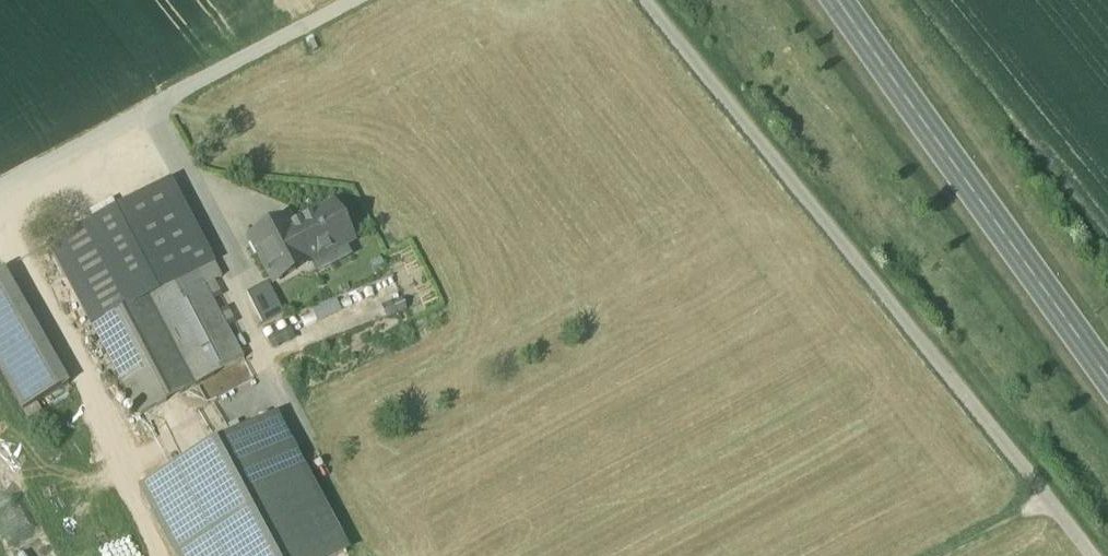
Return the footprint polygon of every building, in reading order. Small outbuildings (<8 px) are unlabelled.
[(170,180),(48,245),(90,324),(91,323),(139,413),(242,358),(203,284),(220,275),(170,180)] [(332,205),(291,226),(286,218),(249,238),(272,281),(295,269),(291,262),(304,255),(307,263),(324,254),(330,266),(350,255),(344,243),(350,240),(332,205)] [(3,268),(0,270),(0,369),(22,408),(67,381),(3,268)] [(267,282),(246,293),(263,325),(284,314),(267,282)] [(183,555),(326,555),(342,547),(274,419),(146,487),(183,555)]
